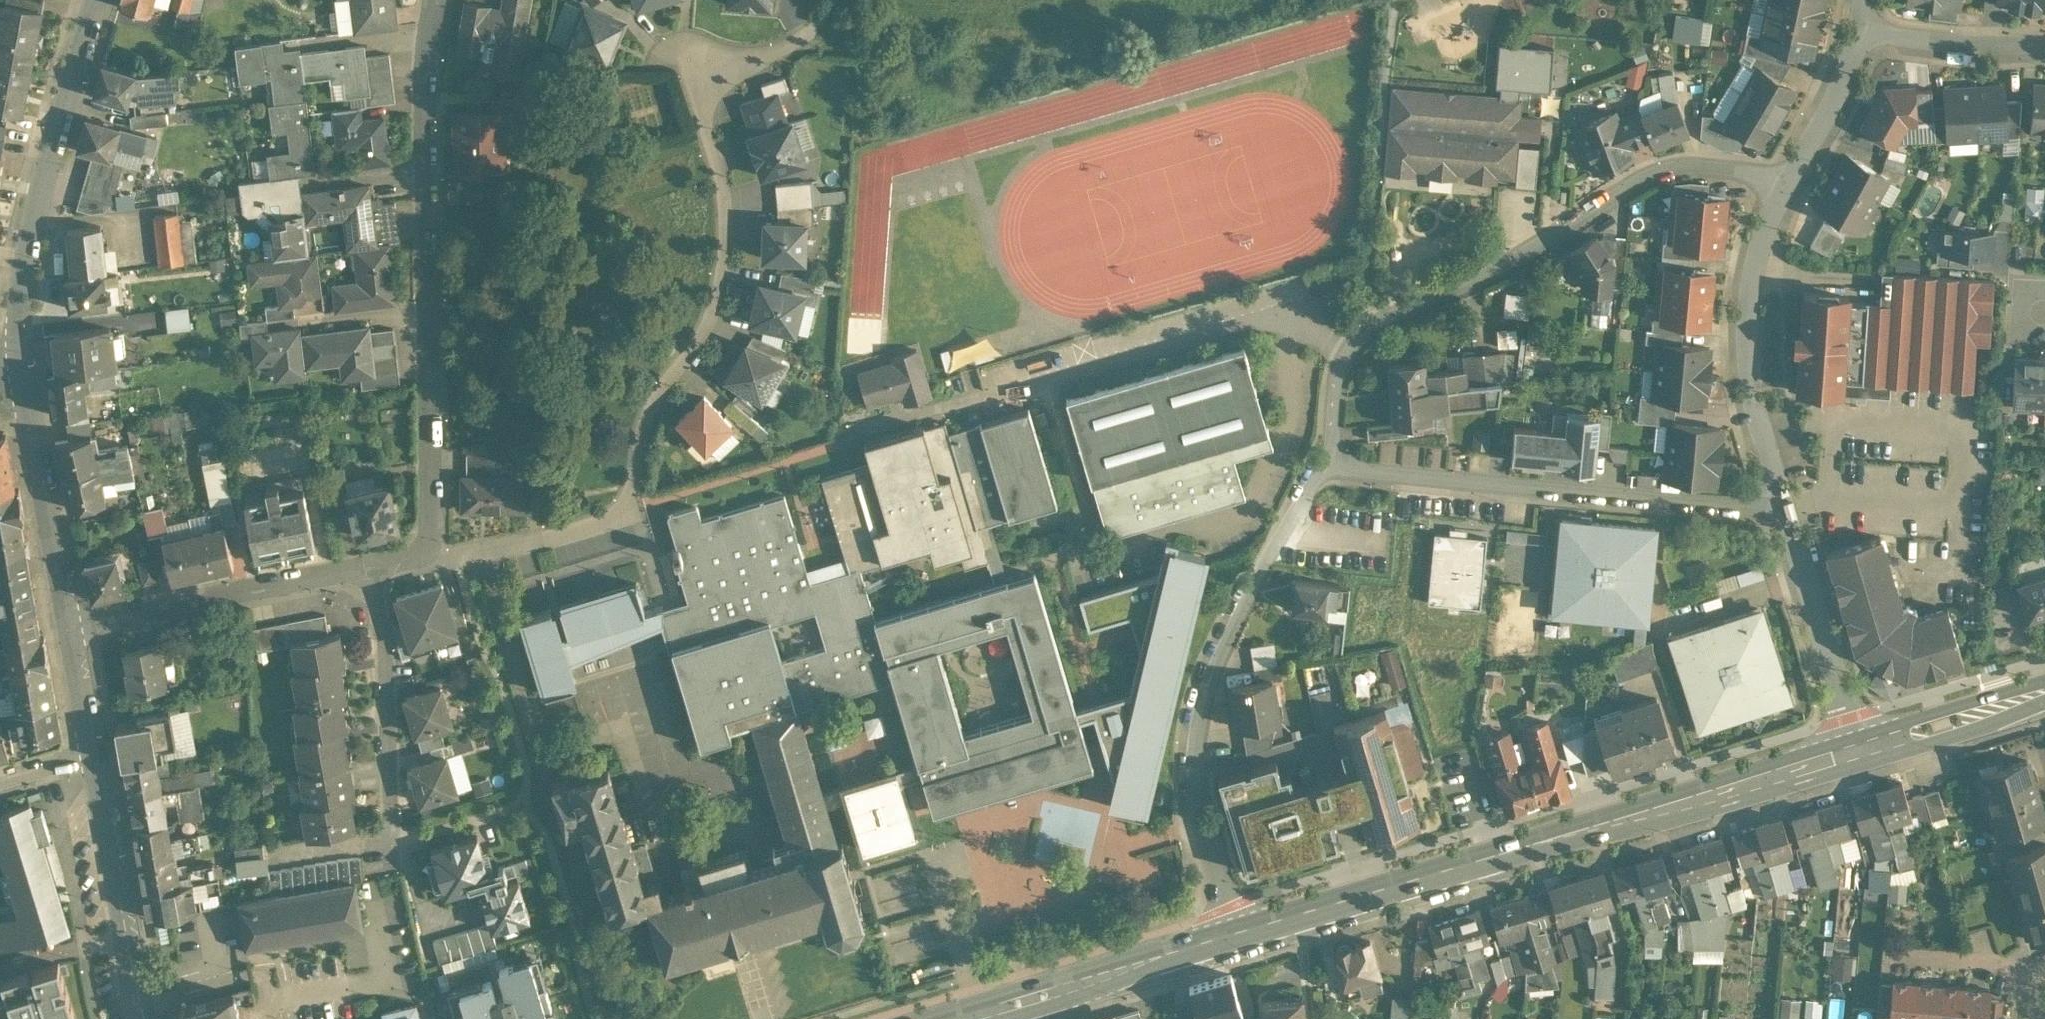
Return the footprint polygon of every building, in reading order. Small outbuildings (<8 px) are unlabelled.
[(18,5),(18,0),(5,0),(3,13),(0,27),(0,37),(35,43),(39,20),(42,9),(18,5)] [(18,5),(42,9),(43,0),(18,0),(18,5)] [(119,5),(150,14),(154,0),(120,0),(119,5)] [(170,4),(180,7),(189,10),(202,9),(202,8),(203,8),(205,0),(171,0),(170,4)] [(353,13),(395,8),(394,0),(352,0),(353,13)] [(503,8),(490,5),(490,4),(467,0),(459,48),(482,52),(483,44),(486,44),(487,38),(498,40),(493,70),(509,72),(513,50),(522,51),(530,1),(525,0),(504,0),(503,8)] [(1752,10),(1818,24),(1823,0),(1770,0),(1768,12),(1752,9),(1752,10)] [(2024,6),(2038,9),(2038,7),(2044,8),(2044,0),(2025,0),(2024,6)] [(625,21),(583,4),(567,45),(568,65),(588,64),(587,54),(608,62),(625,21)] [(1958,8),(1930,4),(1928,16),(1956,19),(1958,8)] [(180,7),(175,24),(198,22),(202,9),(189,10),(180,7)] [(395,8),(353,13),(355,29),(397,24),(395,8)] [(1818,24),(1752,10),(1752,11),(1767,14),(1763,35),(1761,42),(1780,46),(1812,53),(1818,24)] [(1703,19),(1676,15),(1673,38),(1699,41),(1703,19)] [(1780,46),(1761,42),(1763,35),(1747,31),(1743,51),(1755,54),(1755,53),(1778,58),(1780,46)] [(0,37),(0,61),(30,66),(35,43),(0,37)] [(280,39),(235,45),(240,79),(265,76),(269,102),(271,102),(307,97),(304,77),(301,51),(300,48),(282,51),(280,39)] [(366,55),(364,43),(301,51),(304,77),(331,74),(332,80),(345,78),(347,94),(365,92),(370,91),(369,79),(367,67),(366,55)] [(389,52),(366,55),(367,67),(391,64),(389,52)] [(1778,58),(1755,53),(1755,54),(1750,62),(1757,67),(1758,66),(1780,79),(1791,61),(1778,58)] [(0,61),(0,85),(26,90),(30,66),(0,61)] [(136,72),(102,62),(94,93),(127,103),(132,89),(179,85),(185,69),(136,72)] [(391,64),(367,67),(369,79),(393,76),(391,64)] [(1780,79),(1758,66),(1757,67),(1743,91),(1729,83),(1728,84),(1781,115),(1788,103),(1787,102),(1795,88),(1780,79)] [(1673,71),(1659,73),(1661,89),(1641,97),(1639,106),(1640,110),(1651,136),(1653,143),(1689,129),(1677,99),(1673,71)] [(784,75),(762,83),(765,94),(776,91),(777,92),(789,88),(784,75)] [(393,76),(369,79),(370,91),(394,88),(393,76)] [(2035,83),(2031,130),(2044,131),(2044,83),(2035,83)] [(1781,115),(1728,84),(1728,85),(1742,93),(1726,120),(1725,121),(1746,133),(1762,143),(1771,128),(1773,129),(1781,115)] [(2004,84),(1974,86),(1977,138),(2007,136),(2005,100),(2004,84)] [(0,85),(0,109),(22,113),(26,90),(0,85)] [(1974,86),(1944,88),(1945,104),(1948,140),(1977,138),(1974,86)] [(1932,87),(1913,88),(1914,120),(1922,119),(1934,118),(1933,105),(1932,87)] [(370,91),(365,92),(366,104),(396,100),(394,88),(370,91)] [(1519,98),(1394,88),(1388,164),(1513,175),(1515,152),(1516,145),(1516,135),(1518,116),(1519,98)] [(1913,88),(1886,89),(1865,126),(1893,142),(1894,141),(1906,120),(1914,120),(1913,88)] [(765,94),(742,102),(753,133),(787,122),(777,92),(776,91),(765,94)] [(576,104),(566,92),(565,94),(563,93),(561,94),(560,95),(559,98),(558,99),(568,111),(576,104)] [(512,96),(479,97),(480,111),(502,111),(502,112),(513,111),(512,96)] [(170,97),(138,99),(139,113),(165,110),(171,109),(170,97)] [(307,97),(271,102),(274,130),(291,128),(294,150),(269,153),(272,176),(298,173),(300,173),(299,167),(316,165),(307,97)] [(2021,99),(2005,100),(2007,136),(2019,135),(2021,99)] [(1945,104),(1933,105),(1934,118),(1935,141),(1948,140),(1945,104)] [(361,105),(333,108),(334,122),(363,118),(363,117),(361,105)] [(139,113),(133,114),(135,126),(167,123),(165,110),(139,113)] [(1615,110),(1578,125),(1586,145),(1582,146),(1587,160),(1591,159),(1595,170),(1632,156),(1628,145),(1618,119),(1615,110)] [(1640,110),(1618,119),(1628,145),(1651,136),(1640,110)] [(480,111),(459,112),(460,143),(458,143),(458,171),(477,170),(477,161),(503,160),(502,112),(502,111),(480,111)] [(1726,120),(1715,114),(1702,113),(1700,135),(1719,146),(1737,148),(1746,133),(1725,121),(1726,120)] [(381,115),(363,117),(363,118),(334,122),(337,141),(358,138),(361,165),(391,161),(387,132),(383,133),(381,115)] [(147,134),(87,116),(78,147),(93,151),(112,156),(116,143),(142,151),(147,134)] [(1541,118),(1518,116),(1516,135),(1540,137),(1541,118)] [(1914,120),(1906,120),(1894,141),(1924,139),(1922,119),(1914,120)] [(753,133),(749,134),(754,148),(750,149),(751,151),(754,150),(757,158),(754,159),(755,162),(758,161),(762,174),(806,160),(793,120),(787,122),(753,133)] [(1539,146),(1519,144),(1519,146),(1516,146),(1516,145),(1515,152),(1518,152),(1516,184),(1536,185),(1539,146)] [(112,156),(93,151),(82,191),(105,197),(116,157),(112,156)] [(1888,176),(1848,154),(1836,175),(1876,197),(1888,176)] [(1909,161),(1886,154),(1883,165),(1906,173),(1909,161)] [(272,176),(239,181),(243,209),(249,213),(260,211),(264,206),(264,202),(266,201),(265,198),(282,196),(285,215),(277,217),(273,222),(278,256),(310,252),(305,221),(301,193),(296,193),(294,175),(299,175),(298,173),(272,176)] [(1876,197),(1836,175),(1818,206),(1828,212),(1849,224),(1858,229),(1876,197)] [(776,183),(778,207),(814,203),(812,180),(776,183)] [(1707,181),(1691,180),(1675,181),(1674,192),(1680,193),(1680,191),(1706,194),(1707,181)] [(369,184),(344,187),(341,187),(341,188),(301,193),(305,221),(307,221),(306,217),(344,211),(349,247),(362,246),(377,244),(372,203),(369,184)] [(2044,187),(2027,186),(2026,212),(2042,213),(2044,187)] [(105,197),(82,191),(77,207),(91,211),(101,209),(105,197)] [(1706,194),(1680,191),(1680,193),(1674,192),(1672,216),(1725,221),(1726,214),(1722,213),(1723,207),(1724,207),(1725,196),(1706,194)] [(2015,195),(2003,194),(2001,218),(2013,219),(2015,195)] [(395,200),(372,203),(377,244),(390,242),(401,241),(395,200)] [(814,203),(778,207),(778,221),(806,222),(805,223),(813,223),(814,203)] [(178,212),(155,215),(161,264),(184,261),(178,212)] [(1849,224),(1828,212),(1822,222),(1843,234),(1849,224)] [(1725,221),(1672,216),(1671,227),(1664,227),(1663,241),(1664,241),(1694,244),(1720,247),(1721,235),(1720,235),(1721,229),(1724,229),(1725,221)] [(778,221),(766,220),(764,256),(804,258),(805,223),(806,222),(778,221)] [(1843,234),(1822,222),(1810,243),(1831,255),(1843,234)] [(101,225),(68,228),(73,274),(107,270),(101,225)] [(1993,231),(1944,227),(1942,251),(1973,253),(1991,254),(1993,231)] [(1615,236),(1602,235),(1599,237),(1597,234),(1555,261),(1563,273),(1582,262),(1585,266),(1583,286),(1593,287),(1591,324),(1607,325),(1610,289),(1612,272),(1615,236)] [(1627,237),(1615,236),(1612,272),(1623,273),(1627,237)] [(1694,244),(1664,241),(1663,253),(1693,256),(1694,244)] [(377,244),(362,246),(365,267),(357,267),(358,280),(339,283),(340,296),(335,297),(337,309),(389,303),(389,297),(394,290),(396,290),(390,242),(377,244)] [(278,256),(249,260),(251,280),(284,276),(285,285),(279,286),(281,303),(281,305),(294,303),(299,302),(307,292),(322,290),(318,251),(310,252),(278,256)] [(1942,251),(1937,251),(1937,263),(1973,265),(1973,253),(1942,251)] [(1693,256),(1663,253),(1662,266),(1661,266),(1660,267),(1666,267),(1667,266),(1692,268),(1693,256)] [(1692,268),(1667,266),(1666,267),(1660,267),(1658,291),(1711,296),(1712,288),(1708,288),(1709,281),(1710,281),(1711,270),(1692,268)] [(73,274),(67,275),(69,293),(67,295),(67,302),(70,304),(70,307),(108,302),(107,295),(110,294),(111,293),(112,293),(112,286),(111,287),(109,286),(106,285),(105,280),(118,278),(117,269),(73,274)] [(1896,303),(1899,272),(1882,271),(1881,279),(1879,301),(1896,303)] [(1994,279),(1899,272),(1896,303),(1879,301),(1848,299),(1845,344),(1842,379),(1973,388),(1976,342),(1989,343),(1994,279)] [(761,282),(752,319),(795,330),(803,292),(761,282)] [(1531,293),(1506,290),(1503,313),(1528,316),(1531,293)] [(1711,296),(1658,291),(1656,315),(1662,316),(1662,317),(1684,319),(1707,321),(1707,310),(1706,310),(1707,303),(1711,304),(1711,296)] [(1796,340),(1845,344),(1848,299),(1848,295),(1804,292),(1801,333),(1796,333),(1796,340)] [(281,303),(266,305),(268,318),(295,314),(294,303),(281,305),(281,303)] [(188,306),(166,308),(168,331),(191,328),(188,306)] [(154,321),(155,310),(128,309),(128,321),(154,321)] [(1684,319),(1662,317),(1662,316),(1656,315),(1654,315),(1653,328),(1682,331),(1683,331),(1684,319)] [(267,318),(240,322),(241,335),(253,333),(253,332),(269,330),(267,318)] [(1495,325),(1496,343),(1516,343),(1515,324),(1495,325)] [(369,325),(302,333),(306,365),(347,360),(349,375),(363,374),(375,372),(373,357),(371,343),(369,325)] [(269,330),(253,332),(253,333),(257,362),(274,360),(273,354),(281,353),(284,377),(307,374),(306,365),(302,333),(301,326),(269,330)] [(111,327),(55,333),(60,373),(115,367),(114,354),(126,352),(123,331),(111,332),(111,327)] [(1653,328),(1646,328),(1645,340),(1659,342),(1659,340),(1681,343),(1682,331),(1653,328)] [(395,340),(371,343),(373,357),(397,354),(395,340)] [(1681,343),(1659,340),(1659,342),(1656,368),(1709,373),(1710,358),(1707,358),(1709,345),(1681,343)] [(1845,344),(1796,340),(1795,346),(1800,347),(1797,388),(1825,390),(1841,391),(1842,379),(1845,344)] [(733,343),(717,370),(766,399),(790,361),(747,344),(743,349),(733,343)] [(1244,343),(1066,395),(1091,480),(1092,480),(1108,536),(1246,496),(1234,457),(1273,446),(1268,428),(1269,428),(1244,343)] [(917,348),(892,355),(894,361),(858,372),(868,404),(903,393),(906,402),(931,395),(917,348)] [(1504,350),(1463,353),(1464,367),(1465,367),(1467,383),(1501,380),(1504,350)] [(397,354),(373,357),(375,372),(363,374),(365,386),(401,382),(397,354)] [(2015,357),(2012,405),(2044,407),(2044,359),(2015,357)] [(1424,361),(1389,364),(1392,390),(1426,387),(1467,383),(1465,367),(1464,367),(1425,371),(1424,361)] [(60,373),(48,375),(53,413),(67,411),(89,408),(86,385),(117,381),(116,367),(115,367),(60,373)] [(1709,373),(1656,368),(1654,394),(1654,396),(1676,398),(1703,400),(1704,387),(1707,388),(1709,373)] [(1467,383),(1426,387),(1427,396),(1437,395),(1437,400),(1457,398),(1457,403),(1498,400),(1501,380),(1467,383)] [(1426,387),(1392,390),(1395,422),(1429,419),(1427,396),(1426,387)] [(751,415),(758,403),(738,390),(726,410),(763,434),(768,426),(751,415)] [(1676,398),(1654,396),(1654,394),(1640,393),(1639,406),(1675,410),(1676,398)] [(705,395),(679,419),(706,448),(731,423),(705,395)] [(1675,410),(1639,406),(1638,419),(1670,422),(1670,421),(1674,422),(1675,410)] [(89,408),(67,411),(68,423),(89,421),(90,421),(89,408)] [(171,425),(196,425),(196,408),(171,408),(171,425)] [(688,599),(689,602),(662,610),(684,684),(701,743),(731,734),(729,729),(754,721),(798,708),(893,679),(919,764),(923,777),(933,810),(968,800),(1093,763),(1079,717),(1094,713),(1116,788),(1112,805),(1143,812),(1203,560),(1158,574),(1080,597),(1089,627),(1130,615),(1140,648),(1129,691),(1075,707),(1035,571),(1007,580),(995,583),(876,619),(860,567),(884,560),(883,558),(930,544),(934,559),(960,551),(964,566),(987,560),(988,564),(989,564),(978,526),(990,522),(1057,502),(1029,408),(948,431),(945,420),(924,427),(924,424),(865,442),(870,462),(822,476),(845,557),(807,568),(784,493),(702,518),(698,505),(695,504),(670,512),(669,513),(668,514),(677,544),(674,546),(673,547),(673,549),(688,599)] [(1599,414),(1567,411),(1554,410),(1554,411),(1552,430),(1516,426),(1516,425),(1514,425),(1511,458),(1513,459),(1513,457),(1524,458),(1524,462),(1542,464),(1543,460),(1563,462),(1562,465),(1561,466),(1595,470),(1595,468),(1594,468),(1596,446),(1599,416),(1600,416),(1600,414),(1599,414)] [(1612,411),(1599,410),(1599,414),(1600,414),(1600,416),(1599,416),(1596,446),(1608,447),(1609,444),(1612,411)] [(279,413),(280,436),(302,434),(300,411),(279,413)] [(89,421),(68,423),(70,438),(91,434),(89,421)] [(1674,422),(1670,421),(1670,422),(1668,449),(1720,454),(1722,439),(1719,439),(1720,426),(1674,422)] [(0,433),(0,492),(16,488),(16,487),(6,432),(0,433)] [(70,438),(56,440),(64,473),(133,462),(129,442),(95,448),(92,434),(91,434),(70,438)] [(1628,446),(1609,444),(1608,447),(1613,458),(1627,459),(1628,446)] [(491,475),(491,449),(467,449),(467,475),(491,475)] [(1720,454),(1668,449),(1665,476),(1715,481),(1716,468),(1719,468),(1720,454)] [(133,462),(64,473),(72,506),(107,499),(102,477),(116,475),(118,483),(137,480),(133,462)] [(345,465),(331,468),(336,497),(349,494),(349,492),(350,492),(345,465)] [(467,475),(463,475),(463,508),(530,507),(529,475),(491,475),(467,475)] [(302,480),(243,491),(256,556),(315,544),(302,480)] [(350,492),(349,492),(349,494),(353,511),(346,512),(348,520),(355,518),(359,535),(399,526),(389,483),(350,492)] [(0,492),(0,522),(21,518),(21,519),(25,518),(20,486),(16,487),(16,488),(0,492)] [(163,505),(144,509),(150,535),(164,532),(161,517),(165,516),(163,505)] [(221,508),(209,511),(214,531),(196,535),(195,530),(193,530),(203,572),(233,565),(233,566),(234,565),(221,508)] [(1655,526),(1562,517),(1555,590),(1550,590),(1548,614),(1573,617),(1573,612),(1636,618),(1634,646),(1644,642),(1655,526)] [(0,522),(0,553),(26,548),(21,519),(21,518),(0,522)] [(978,526),(989,564),(995,583),(1007,580),(990,522),(978,526)] [(1553,532),(1507,527),(1506,538),(1552,543),(1553,532)] [(193,535),(166,542),(165,537),(163,537),(173,580),(174,579),(201,573),(203,573),(203,572),(193,530),(192,531),(193,535)] [(1428,530),(1425,602),(1480,604),(1483,532),(1428,530)] [(1837,587),(1891,571),(1880,535),(1839,547),(1826,551),(1837,587)] [(1158,574),(1203,560),(1205,553),(1177,546),(1178,542),(1167,539),(1158,574)] [(31,577),(26,548),(0,553),(0,584),(31,577)] [(108,553),(96,556),(97,561),(85,563),(93,597),(124,590),(120,571),(125,570),(121,556),(117,557),(117,556),(109,558),(108,553)] [(2035,560),(2040,575),(2044,573),(2044,561),(2044,557),(2035,560)] [(152,559),(140,562),(145,582),(157,579),(152,559)] [(1762,564),(1656,599),(1659,608),(1765,574),(1762,564)] [(1881,663),(1912,606),(1907,604),(1901,606),(1891,571),(1837,587),(1856,649),(1881,663)] [(2018,581),(2028,616),(2044,611),(2044,573),(2040,575),(2018,581)] [(36,607),(31,577),(0,584),(0,607),(0,609),(0,614),(36,607)] [(1349,586),(1296,580),(1293,607),(1325,611),(1326,604),(1347,606),(1349,586)] [(551,607),(523,615),(546,691),(574,683),(567,658),(617,637),(612,619),(645,609),(637,581),(560,604),(561,606),(552,609),(551,607)] [(397,596),(414,653),(460,639),(442,582),(397,596)] [(680,685),(684,684),(662,610),(689,602),(688,599),(657,608),(660,619),(680,685)] [(612,619),(617,637),(660,619),(657,608),(657,606),(645,609),(612,619)] [(1912,606),(1881,663),(1906,677),(1963,660),(1947,607),(1918,615),(1917,609),(1912,606)] [(0,614),(0,619),(2,618),(5,639),(0,634),(0,645),(41,636),(41,635),(36,607),(0,614)] [(1760,607),(1671,636),(1694,706),(1689,707),(1697,731),(1721,723),(1719,719),(1770,703),(1771,707),(1795,699),(1787,676),(1783,677),(1760,607)] [(326,612),(289,620),(293,640),(293,641),(330,633),(326,612)] [(289,620),(277,622),(281,645),(293,643),(293,641),(293,640),(289,620)] [(277,622),(265,624),(270,648),(281,645),(277,622)] [(265,624),(253,627),(258,650),(270,648),(265,624)] [(330,633),(293,641),(293,643),(298,669),(293,670),(300,705),(295,706),(300,734),(296,735),(302,772),(349,763),(350,762),(350,761),(349,761),(343,729),(349,727),(349,726),(348,726),(342,699),(348,698),(348,696),(347,696),(341,663),(347,662),(346,660),(345,661),(340,633),(341,633),(341,631),(330,633)] [(0,645),(0,659),(6,657),(5,654),(10,653),(13,672),(50,665),(45,634),(41,635),(41,636),(0,645)] [(171,636),(158,639),(158,643),(159,643),(163,661),(175,659),(171,636)] [(1634,646),(1609,654),(1618,678),(1659,665),(1652,645),(1652,639),(1644,642),(1634,646)] [(1274,641),(1251,644),(1254,668),(1255,668),(1277,664),(1274,641)] [(158,643),(126,649),(130,668),(128,669),(132,692),(167,686),(163,661),(159,643),(158,643)] [(1395,649),(1383,653),(1392,683),(1404,679),(1395,649)] [(1277,664),(1255,668),(1257,679),(1272,677),(1272,678),(1282,676),(1280,664),(1277,664)] [(13,672),(4,675),(7,693),(15,692),(18,708),(18,709),(56,701),(50,665),(13,672)] [(1483,681),(1500,682),(1500,671),(1483,670),(1483,681)] [(1257,679),(1231,684),(1238,725),(1242,725),(1268,720),(1279,718),(1272,678),(1272,677),(1257,679)] [(441,685),(406,696),(417,731),(440,724),(452,720),(441,685)] [(1657,697),(1622,709),(1624,714),(1598,723),(1598,725),(1612,765),(1613,769),(1674,748),(1657,697)] [(56,701),(18,709),(22,732),(23,741),(62,733),(56,701)] [(18,708),(6,711),(10,734),(22,732),(18,709),(18,708)] [(798,708),(754,721),(789,840),(774,845),(778,860),(794,855),(837,842),(827,806),(823,792),(798,708)] [(1386,709),(1334,725),(1348,771),(1357,803),(1359,810),(1368,839),(1420,824),(1405,775),(1418,771),(1421,766),(1408,723),(1403,720),(1390,724),(1386,709)] [(171,711),(138,716),(139,721),(117,725),(123,762),(124,762),(157,757),(158,757),(156,745),(176,742),(171,711)] [(1547,719),(1528,725),(1537,758),(1536,758),(1538,764),(1528,766),(1538,798),(1551,794),(1551,795),(1569,790),(1559,757),(1558,757),(1547,719)] [(1268,720),(1242,725),(1246,752),(1272,744),(1268,720)] [(440,724),(417,731),(422,749),(445,742),(440,724)] [(1598,725),(1584,730),(1582,755),(1587,773),(1612,765),(1598,725)] [(1508,731),(1488,737),(1499,775),(1519,769),(1508,731)] [(1576,735),(1563,739),(1569,759),(1582,755),(1576,735)] [(9,758),(3,736),(0,737),(0,761),(9,758)] [(422,749),(419,750),(422,761),(446,754),(457,751),(453,739),(445,742),(422,749)] [(422,761),(411,765),(422,800),(457,790),(446,754),(422,761)] [(157,757),(124,762),(129,794),(196,783),(194,771),(161,777),(157,757)] [(2026,758),(1980,772),(1992,810),(2038,796),(2026,758)] [(1245,768),(1219,776),(1247,871),(1273,863),(1272,860),(1278,859),(1278,861),(1340,843),(1332,818),(1330,811),(1357,803),(1348,771),(1295,787),(1290,771),(1281,774),(1276,759),(1250,766),(1251,769),(1245,771),(1245,768)] [(302,772),(308,803),(350,795),(355,794),(349,763),(302,772)] [(919,764),(896,770),(900,784),(923,777),(919,764)] [(212,765),(196,769),(198,780),(214,777),(212,765)] [(584,823),(611,910),(636,902),(648,898),(649,898),(644,881),(608,765),(570,777),(584,823)] [(1499,775),(1497,775),(1507,808),(1524,803),(1524,802),(1538,798),(1528,766),(1519,769),(1499,775)] [(850,799),(864,847),(915,832),(900,784),(896,770),(846,785),(850,799)] [(567,828),(584,823),(570,777),(553,782),(567,828)] [(1876,787),(1877,789),(1895,853),(1896,857),(1900,868),(1913,864),(1898,816),(1910,813),(1906,797),(1901,779),(1876,787)] [(196,783),(129,794),(135,826),(168,821),(165,802),(180,800),(184,819),(203,816),(197,783),(196,783)] [(850,799),(846,785),(823,792),(827,806),(850,799)] [(1938,787),(1924,792),(1932,819),(1946,814),(1938,787)] [(1877,789),(1851,796),(1861,827),(1880,821),(1882,825),(1870,829),(1879,857),(1895,853),(1877,789)] [(1924,792),(1906,797),(1910,813),(1916,811),(1920,822),(1932,819),(1924,792)] [(308,803),(303,804),(309,836),(351,828),(357,827),(356,826),(355,826),(350,797),(351,797),(350,795),(308,803)] [(2038,796),(1992,810),(1998,831),(1998,832),(2024,825),(2044,819),(2038,796)] [(1841,799),(1816,807),(1830,851),(1833,863),(1840,861),(1845,859),(1840,839),(1845,838),(1843,832),(1851,830),(1841,799)] [(0,813),(0,844),(21,914),(2,919),(10,945),(69,927),(43,839),(51,837),(45,818),(37,820),(32,803),(0,813)] [(1330,811),(1332,818),(1345,814),(1359,810),(1357,803),(1330,811)] [(1816,807),(1791,814),(1801,845),(1812,842),(1813,845),(1812,846),(1814,852),(1811,853),(1820,887),(1839,881),(1837,875),(1836,875),(1836,871),(1835,871),(1833,863),(1830,851),(1816,807)] [(1782,816),(1757,824),(1757,825),(1767,856),(1769,865),(1773,881),(1791,876),(1784,851),(1792,848),(1782,816)] [(168,821),(135,826),(140,857),(176,851),(202,847),(199,832),(171,837),(169,826),(175,825),(174,820),(168,821)] [(1767,856),(1757,825),(1732,832),(1741,863),(1753,859),(1756,870),(1758,870),(1762,884),(1773,881),(1769,865),(1767,856)] [(2024,825),(1998,832),(1998,831),(1989,834),(1993,847),(2027,836),(2024,825)] [(478,833),(458,839),(458,840),(452,842),(452,841),(432,847),(446,893),(486,881),(488,887),(507,881),(505,875),(517,872),(513,860),(488,868),(478,833)] [(1722,835),(1697,842),(1718,912),(1727,909),(1731,908),(1720,869),(1731,866),(1722,835)] [(2027,836),(1993,847),(1997,859),(2008,856),(2008,855),(2031,848),(2027,836)] [(827,927),(841,935),(856,930),(864,916),(841,841),(837,842),(794,855),(813,915),(823,912),(827,927)] [(1718,912),(1697,842),(1672,850),(1681,881),(1691,878),(1703,916),(1718,912)] [(263,843),(236,847),(237,858),(265,855),(263,843)] [(2008,855),(2008,856),(2015,877),(2044,868),(2044,844),(2031,848),(2008,855)] [(176,851),(140,857),(146,888),(216,875),(214,861),(188,866),(189,873),(180,875),(176,851)] [(680,864),(687,887),(749,868),(743,851),(701,864),(699,858),(680,864)] [(1662,852),(1637,860),(1646,891),(1650,900),(1656,923),(1657,923),(1671,918),(1660,887),(1672,883),(1662,852)] [(1895,853),(1879,857),(1876,862),(1876,868),(1887,868),(1890,868),(1891,859),(1896,857),(1895,853)] [(361,855),(349,856),(349,857),(351,880),(362,879),(361,855)] [(739,937),(813,915),(794,855),(778,860),(749,868),(687,887),(662,894),(649,898),(648,898),(651,908),(658,928),(663,946),(667,959),(739,937)] [(349,857),(338,857),(338,859),(340,881),(351,880),(349,857)] [(1896,857),(1891,859),(1890,868),(1890,871),(1900,868),(1896,857)] [(338,859),(327,859),(327,861),(328,883),(340,882),(340,881),(338,859)] [(1650,900),(1646,891),(1637,860),(1612,868),(1621,898),(1635,894),(1645,926),(1656,923),(1650,900)] [(327,861),(315,861),(315,863),(317,885),(328,885),(328,883),(327,861)] [(1833,863),(1835,871),(1836,871),(1836,875),(1837,875),(1844,873),(1840,861),(1833,863)] [(315,863),(304,863),(304,865),(306,887),(317,886),(317,885),(315,863)] [(304,865),(293,865),(293,867),(294,889),(305,889),(306,887),(304,865)] [(293,867),(281,867),(281,869),(283,891),(294,891),(294,889),(293,867)] [(1876,868),(1869,868),(1869,882),(1886,883),(1887,868),(1876,868)] [(2015,877),(2032,939),(2044,935),(2044,868),(2015,877)] [(281,869),(270,869),(271,893),(283,892),(283,891),(281,869)] [(1612,902),(1602,870),(1577,878),(1586,909),(1587,909),(1597,942),(1599,946),(1597,947),(1597,955),(1613,950),(1610,938),(1615,937),(1605,904),(1612,902)] [(146,888),(145,888),(150,917),(198,909),(196,894),(221,890),(219,875),(216,875),(146,888)] [(657,877),(644,881),(649,898),(662,894),(657,877)] [(488,887),(480,889),(485,905),(486,905),(488,912),(487,912),(490,921),(492,928),(505,924),(504,921),(516,917),(517,920),(530,916),(526,901),(525,901),(523,893),(519,878),(507,881),(488,887)] [(1586,909),(1577,878),(1551,886),(1561,917),(1573,913),(1583,947),(1597,942),(1587,909),(1586,909)] [(279,894),(239,900),(247,946),(364,926),(356,880),(279,894)] [(1773,881),(1762,884),(1765,896),(1776,892),(1773,881)] [(1743,887),(1730,891),(1735,907),(1747,903),(1746,900),(1744,889),(1743,887)] [(1752,887),(1744,889),(1746,900),(1755,898),(1752,887)] [(1556,959),(1545,923),(1550,921),(1541,889),(1516,897),(1525,928),(1537,965),(1536,965),(1526,968),(1525,986),(1557,983),(1550,961),(1556,959)] [(1525,928),(1516,897),(1490,905),(1500,936),(1508,934),(1518,971),(1526,968),(1536,965),(1525,928)] [(636,902),(639,912),(651,908),(648,898),(636,902)] [(1483,952),(1482,953),(1478,942),(1489,939),(1479,908),(1454,916),(1472,972),(1474,979),(1490,974),(1483,952)] [(1633,930),(1626,908),(1620,910),(1628,937),(1632,936),(1633,930)] [(1718,912),(1703,916),(1690,918),(1694,947),(1723,947),(1727,909),(1718,912)] [(1472,972),(1454,916),(1429,924),(1439,955),(1449,951),(1453,963),(1456,961),(1460,976),(1472,972)] [(1690,918),(1678,920),(1678,947),(1694,947),(1690,918)] [(0,920),(0,946),(1,948),(10,945),(2,919),(0,920)] [(490,921),(433,939),(440,962),(497,944),(492,928),(490,921)] [(1656,923),(1645,926),(1645,941),(1663,941),(1664,927),(1658,928),(1657,923),(1656,923)] [(658,928),(644,933),(650,951),(663,946),(658,928)] [(1428,937),(1416,941),(1414,962),(1415,962),(1422,963),(1435,960),(1428,937)] [(1370,939),(1356,944),(1356,946),(1350,947),(1350,946),(1346,944),(1339,946),(1337,950),(1338,951),(1336,952),(1346,984),(1347,984),(1349,994),(1382,984),(1380,976),(1381,976),(1370,939)] [(1012,941),(997,945),(1000,955),(1015,951),(1012,941)] [(1597,942),(1583,947),(1588,963),(1597,961),(1596,958),(1597,955),(1597,947),(1599,946),(1597,942)] [(1613,950),(1597,955),(1597,957),(1597,961),(1596,967),(1595,996),(1613,996),(1615,962),(1613,950)] [(1850,976),(1851,952),(1833,952),(1832,976),(1850,976)] [(537,953),(500,965),(508,988),(499,991),(494,975),(449,989),(459,1018),(559,1018),(537,953)] [(1509,953),(1500,955),(1506,974),(1515,972),(1509,953)] [(1597,961),(1588,963),(1590,969),(1596,967),(1597,961)] [(3,983),(7,997),(13,1018),(76,1018),(60,966),(3,983)] [(1472,972),(1460,976),(1463,987),(1475,984),(1474,979),(1472,972)] [(1190,986),(1196,1006),(1200,1018),(1232,1018),(1231,1015),(1243,1011),(1231,973),(1190,986)] [(1490,974),(1474,979),(1475,984),(1476,991),(1492,982),(1490,974)] [(1892,979),(1892,983),(1889,1018),(1892,1018),(1915,1018),(1918,981),(1892,979)] [(1918,981),(1915,1018),(1939,1018),(1942,984),(1918,981)] [(1892,983),(1880,982),(1877,1018),(1889,1018),(1892,983)] [(1475,984),(1463,987),(1465,994),(1476,991),(1475,984)] [(1942,984),(1939,1018),(1963,1018),(1966,986),(1942,984)] [(1966,986),(1963,1018),(1987,1018),(1989,998),(1990,988),(1966,986)] [(1454,990),(1446,993),(1445,1004),(1454,1004),(1454,990)] [(185,1005),(184,1003),(168,1008),(170,1018),(241,1018),(240,1017),(234,992),(185,1005)] [(1284,994),(1284,996),(1262,998),(1264,1018),(1305,1018),(1303,994),(1297,995),(1297,993),(1284,994)] [(1409,998),(1394,996),(1393,1013),(1407,1014),(1409,998)] [(1804,996),(1803,1018),(1820,1018),(1821,997),(1804,996)] [(1799,999),(1783,997),(1781,1013),(1797,1015),(1799,999)] [(1989,998),(1987,1018),(1999,1018),(2001,999),(1989,998)] [(383,1010),(385,1018),(422,1018),(421,1015),(420,1015),(417,1002),(383,1010)] [(1174,1013),(1174,1018),(1200,1018),(1196,1006),(1174,1013)] [(1698,1006),(1697,1018),(1707,1018),(1708,1006),(1698,1006)] [(1112,1016),(1113,1018),(1142,1018),(1139,1008),(1115,1015),(1112,1016)]
